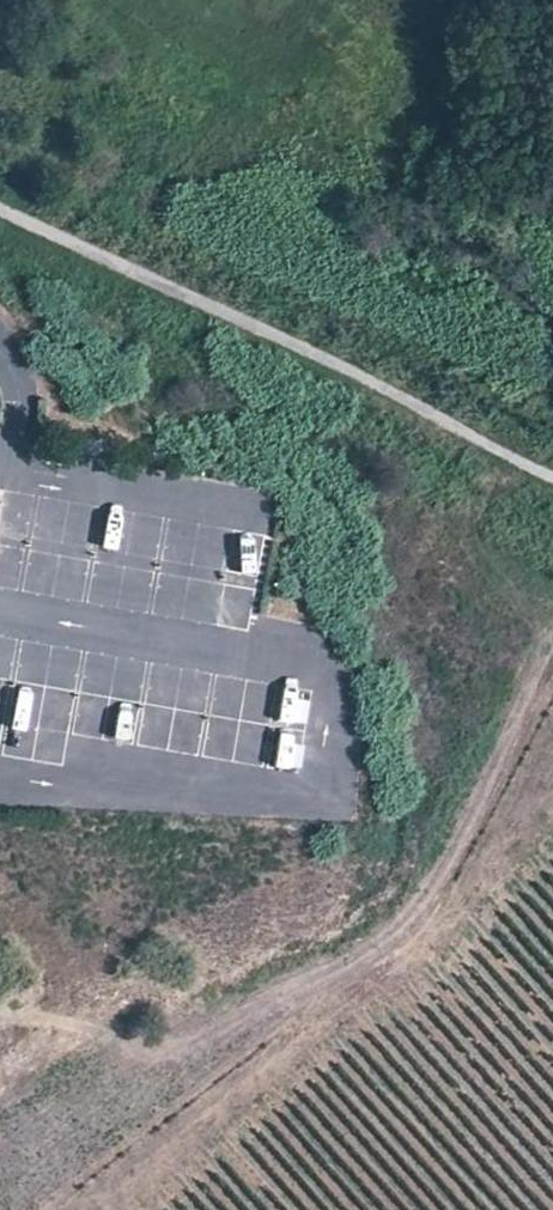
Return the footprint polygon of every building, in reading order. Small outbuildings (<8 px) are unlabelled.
[(229,571),(251,576),(258,545),(236,540),(229,571)] [(278,725),(305,730),(312,687),(285,682),(278,725)] [(119,744),(133,746),(138,717),(124,715),(119,744)] [(298,775),(305,734),(282,730),(275,771),(298,775)]
